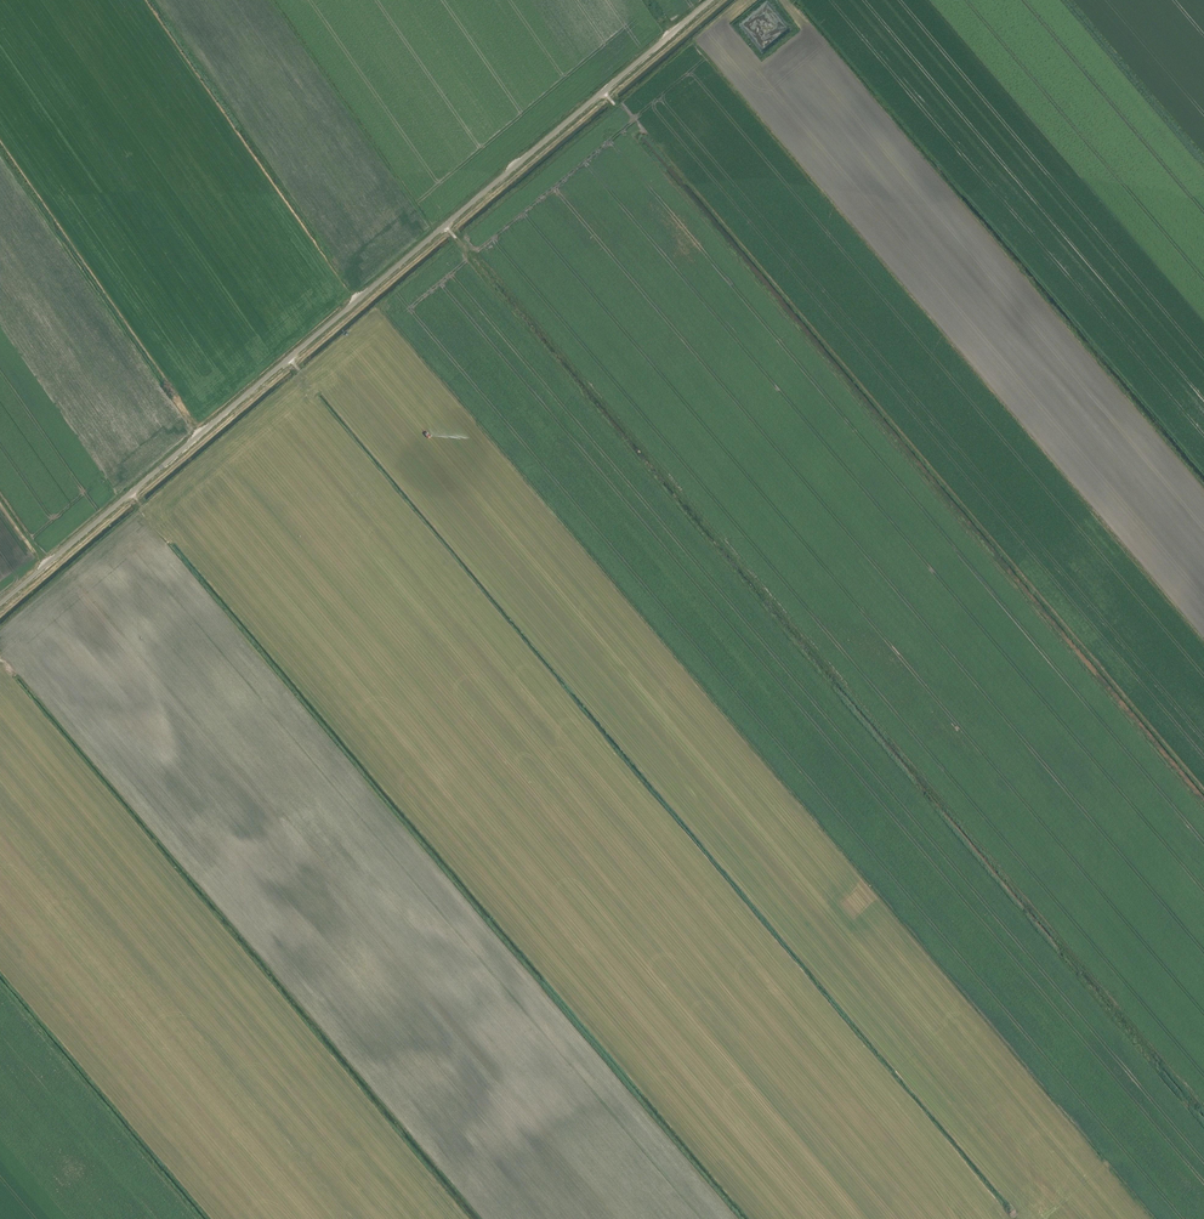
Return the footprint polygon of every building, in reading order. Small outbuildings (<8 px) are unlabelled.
[(763,36),(773,28),(770,25),(771,23),(764,15),(753,25),(763,36)]
